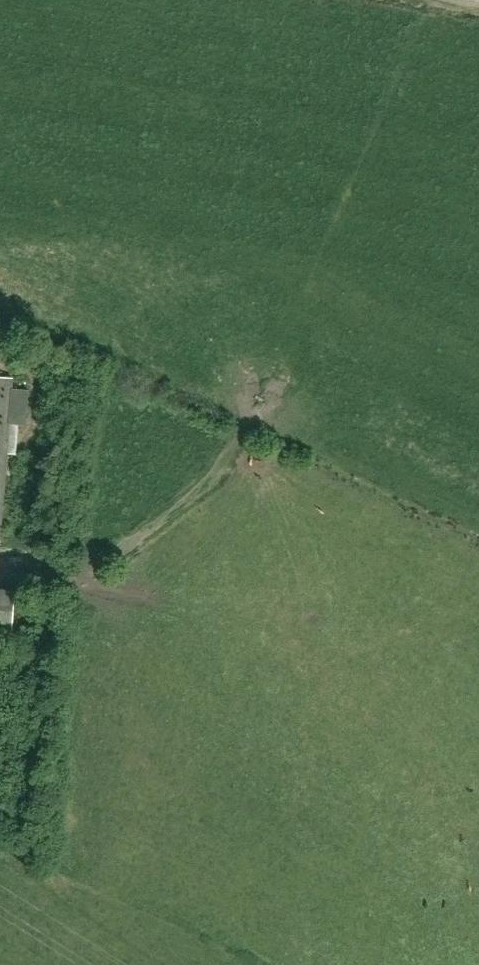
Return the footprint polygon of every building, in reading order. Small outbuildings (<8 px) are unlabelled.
[(1,540),(8,454),(11,424),(26,425),(29,389),(14,388),(15,377),(0,376),(0,540),(1,540)] [(14,579),(0,579),(0,616),(13,616),(14,579)]
